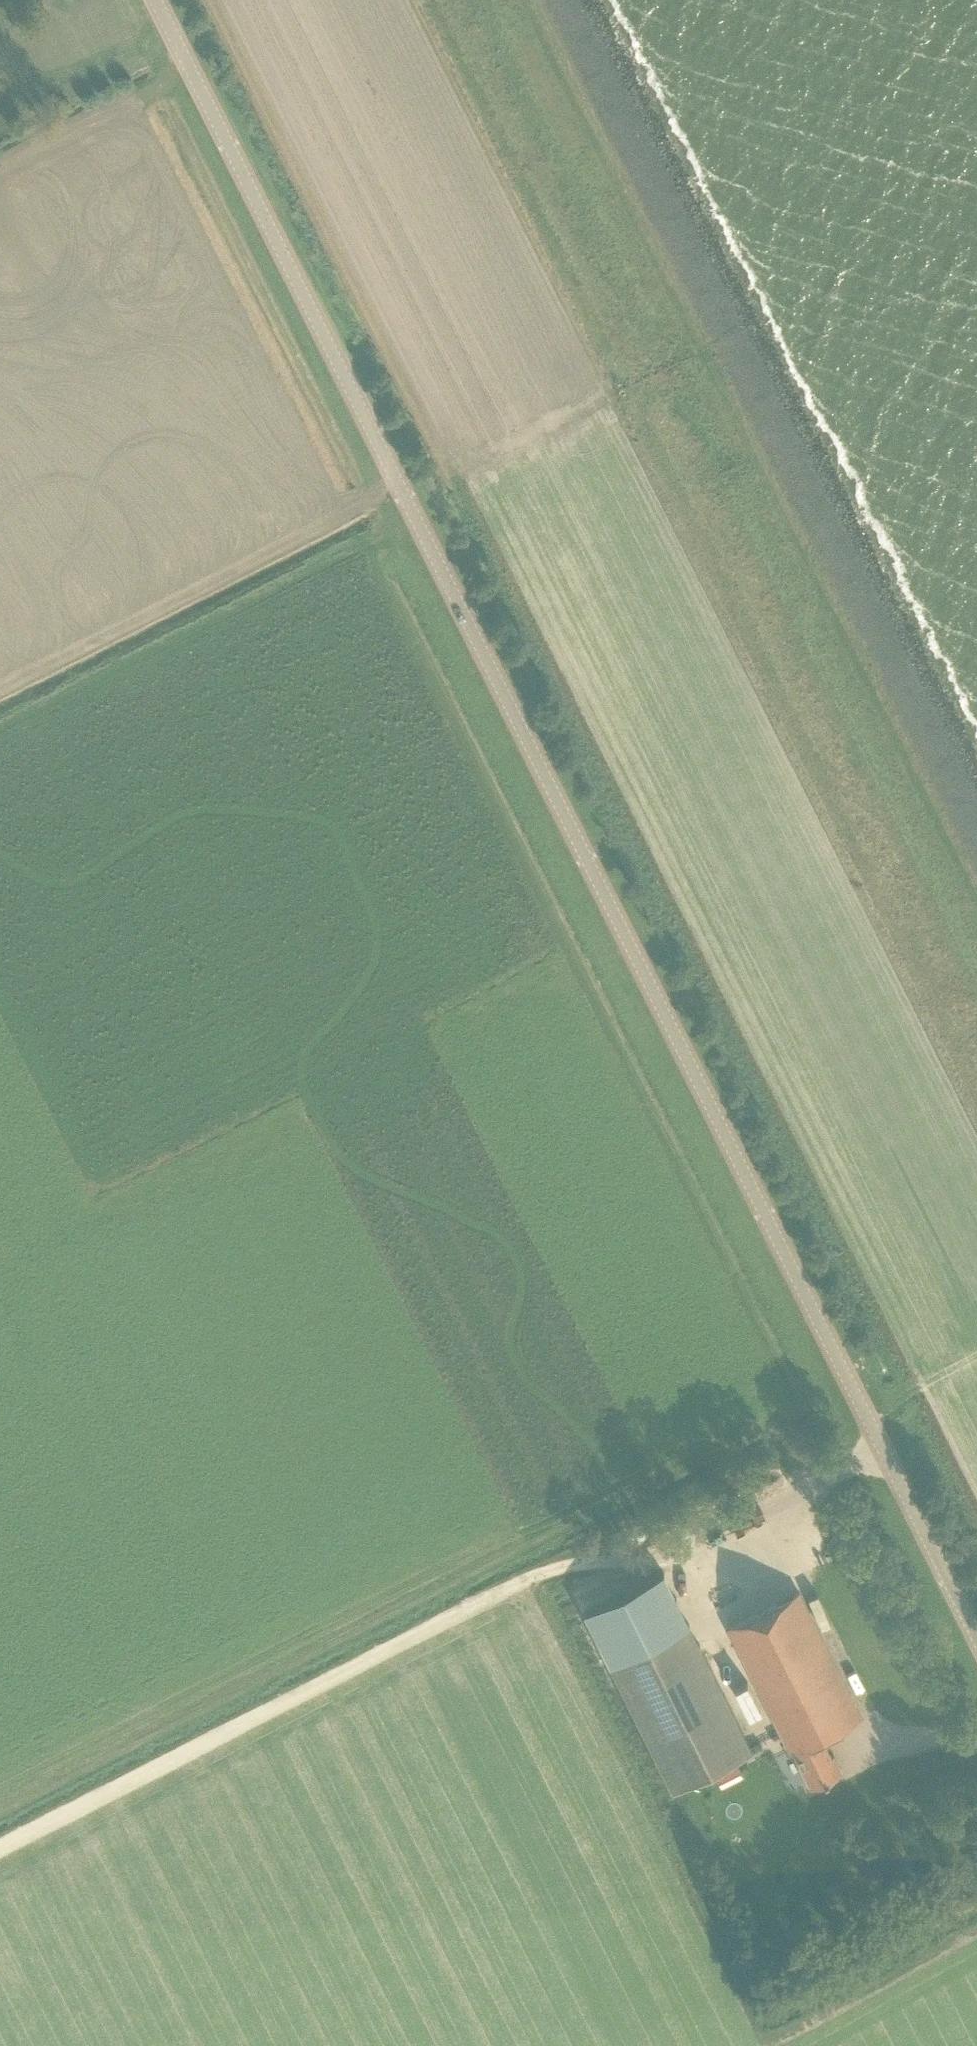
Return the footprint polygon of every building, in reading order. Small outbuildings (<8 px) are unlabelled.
[(773,1509),(773,1524),(790,1523),(790,1508),(773,1509)] [(799,1552),(809,1550),(806,1532),(796,1534),(799,1552)] [(717,1552),(708,1557),(718,1575),(727,1570),(717,1552)] [(665,1574),(585,1614),(672,1788),(752,1748),(665,1574)] [(792,1749),(811,1788),(841,1772),(833,1756),(831,1756),(821,1736),(860,1716),(799,1593),(727,1630),(788,1751),(792,1749)]
